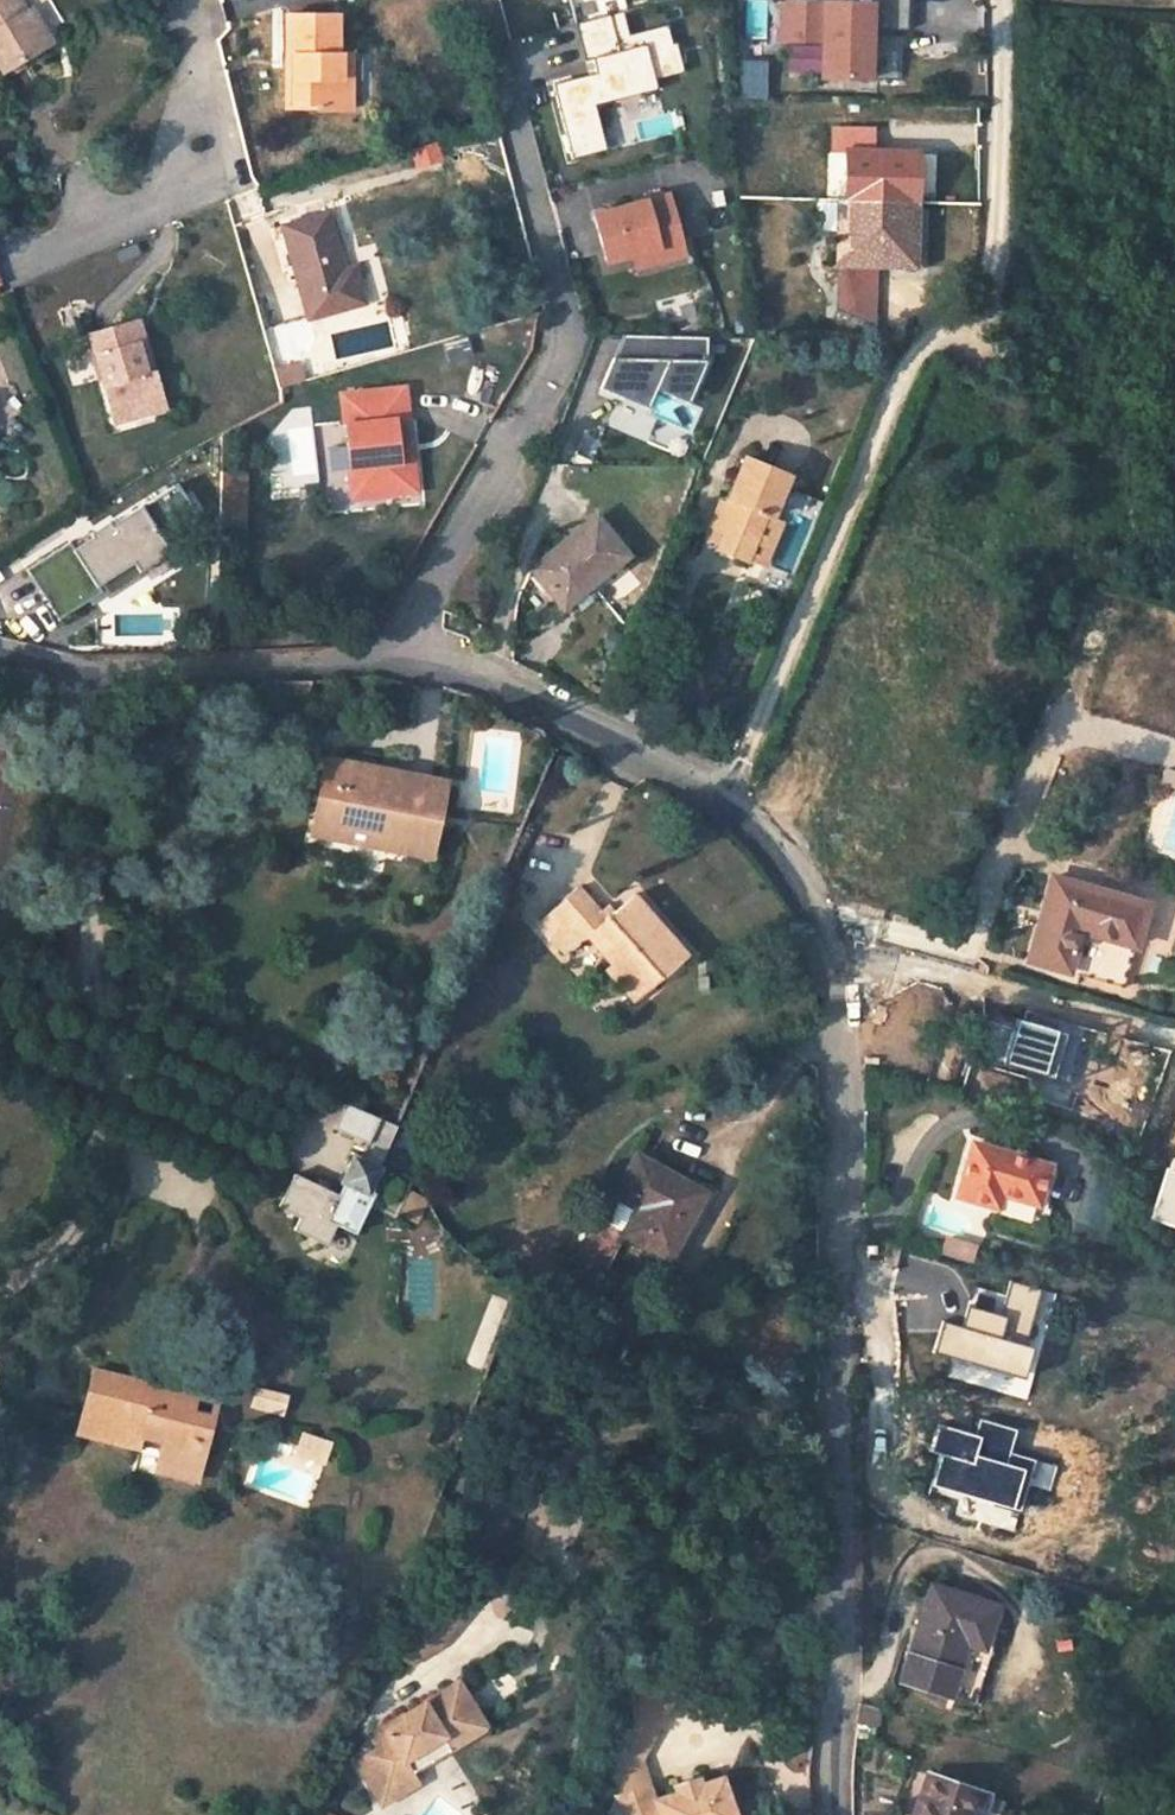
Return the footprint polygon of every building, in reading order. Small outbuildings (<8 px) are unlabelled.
[(19,0),(0,0),(0,65),(5,73),(48,48),(27,13),(19,0)] [(912,0),(849,0),(849,1),(810,0),(790,0),(789,39),(826,40),(825,76),(902,78),(904,36),(874,35),(874,27),(911,28),(912,0)] [(48,48),(53,45),(32,9),(27,13),(48,48)] [(624,11),(577,23),(586,61),(593,59),(597,73),(554,84),(573,159),(608,150),(597,105),(658,90),(656,79),(685,72),(677,42),(673,43),(668,25),(630,34),(624,11)] [(288,15),(288,63),(294,63),(294,104),(319,104),(319,109),(343,110),(343,52),(342,52),(342,15),(319,15),(294,15),(288,15)] [(356,110),(355,53),(343,52),(343,110),(356,110)] [(768,98),(768,60),(745,60),(746,98),(768,98)] [(920,152),(849,150),(848,204),(848,236),(842,235),(840,309),(880,325),(882,264),(883,264),(883,256),(914,257),(915,203),(919,203),(920,152)] [(670,195),(595,215),(607,262),(633,255),(637,268),(685,256),(670,195)] [(344,271),(328,213),(283,225),(308,318),(364,303),(354,267),(344,271)] [(138,321),(133,323),(149,375),(154,373),(138,321)] [(133,323),(89,336),(115,422),(165,407),(154,373),(149,375),(133,323)] [(469,335),(444,340),(448,360),(473,356),(469,335)] [(708,336),(626,335),(626,358),(615,358),(602,389),(649,409),(658,390),(690,403),(708,360),(708,336)] [(276,366),(279,386),(303,381),(300,362),(276,366)] [(405,387),(342,394),(348,446),(329,448),(332,471),(351,469),(354,498),(417,491),(411,440),(399,441),(396,420),(409,419),(405,387)] [(789,477),(745,459),(726,505),(721,503),(712,524),(717,527),(727,531),(722,543),(720,548),(747,559),(766,514),(773,517),(789,477)] [(245,476),(220,475),(219,531),(244,532),(245,476)] [(69,545),(25,572),(57,623),(101,595),(97,589),(133,567),(138,576),(171,556),(161,539),(197,517),(177,486),(146,505),(147,506),(111,528),(109,525),(89,537),(92,541),(74,552),(69,545)] [(766,514),(747,559),(755,563),(775,518),(773,517),(766,514)] [(629,556),(597,517),(532,571),(564,609),(629,556)] [(711,538),(722,543),(727,531),(717,527),(711,538)] [(430,857),(446,781),(396,772),(394,771),(392,771),(389,771),(387,771),(384,772),(382,774),(381,777),(351,772),(353,763),(337,760),(329,797),(325,796),(317,835),(430,857)] [(1174,787),(1174,771),(1168,769),(1165,784),(1174,787)] [(1145,907),(1053,879),(1027,960),(1121,988),(1145,907)] [(634,1001),(688,954),(635,894),(606,919),(578,887),(537,923),(565,954),(587,937),(611,965),(605,970),(634,1001)] [(857,964),(872,961),(868,941),(852,944),(853,947),(854,950),(855,953),(855,956),(856,959),(857,964)] [(363,1224),(379,1188),(376,1186),(387,1160),(386,1160),(388,1156),(402,1123),(359,1103),(351,1121),(379,1134),(371,1153),(360,1148),(347,1176),(351,1178),(346,1188),(302,1168),(287,1200),(309,1210),(303,1222),(336,1236),(345,1216),(363,1224)] [(1047,1165),(974,1144),(957,1197),(997,1209),(1002,1196),(1036,1205),(1047,1165)] [(651,1152),(589,1252),(611,1266),(635,1229),(677,1255),(716,1193),(651,1152)] [(416,1220),(426,1197),(409,1190),(399,1213),(416,1220)] [(1009,1198),(1004,1213),(1031,1222),(1036,1207),(1009,1198)] [(940,1253),(970,1262),(975,1246),(945,1236),(940,1253)] [(99,1366),(97,1373),(159,1388),(161,1381),(99,1366)] [(216,1408),(182,1400),(184,1386),(161,1381),(159,1388),(97,1373),(85,1419),(143,1434),(147,1420),(167,1424),(162,1451),(204,1460),(216,1408)] [(184,1386),(182,1400),(216,1408),(219,1394),(184,1386)] [(264,1386),(258,1406),(283,1414),(290,1394),(264,1386)] [(326,1461),(333,1439),(302,1430),(296,1453),(326,1461)] [(981,1650),(995,1607),(930,1586),(899,1680),(948,1696),(955,1673),(955,1672),(964,1645),(981,1650)] [(381,1734),(353,1748),(377,1794),(415,1775),(408,1761),(483,1721),(458,1674),(373,1719),(381,1734)] [(603,1767),(621,1814),(647,1814),(642,1801),(651,1798),(637,1761),(669,1705),(645,1692),(603,1767)] [(875,1724),(878,1709),(859,1703),(856,1722),(875,1724)] [(642,1801),(647,1814),(734,1814),(718,1772),(651,1798),(642,1801)] [(927,1774),(913,1814),(969,1814),(977,1791),(927,1774)] [(987,1795),(977,1791),(969,1814),(979,1814),(987,1795)]
